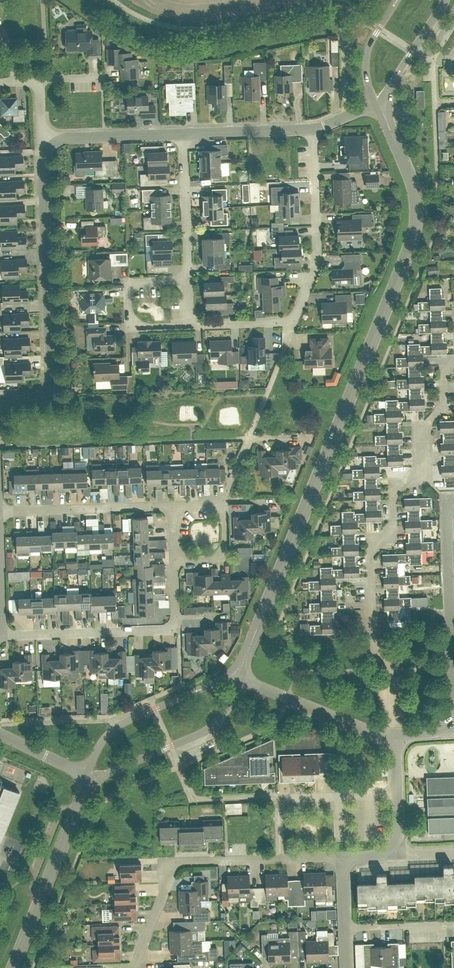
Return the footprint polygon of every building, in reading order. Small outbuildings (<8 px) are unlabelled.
[(76,24),(77,31),(75,32),(75,31),(74,30),(69,30),(68,31),(68,37),(66,37),(67,50),(87,49),(88,55),(99,54),(99,40),(92,40),(92,31),(86,31),(86,24),(76,24)] [(122,68),(122,77),(138,76),(137,59),(131,60),(131,53),(122,53),(121,49),(108,49),(108,64),(115,64),(115,68),(122,68)] [(266,80),(265,62),(254,63),(254,76),(241,76),(242,85),(245,85),(245,100),(260,99),(259,80),(266,80)] [(292,89),(291,81),(294,78),(302,78),(302,64),(280,65),(281,75),(275,76),(275,90),(277,92),(290,91),(292,89)] [(224,65),(225,83),(232,83),(232,65),(224,65)] [(311,90),(333,90),(332,79),(328,80),(327,66),(306,66),(306,75),(311,75),(311,90)] [(195,98),(194,83),(175,84),(175,91),(170,91),(170,92),(167,92),(167,101),(170,101),(170,114),(185,114),(185,110),(192,110),(193,110),(192,99),(195,98)] [(225,85),(208,86),(208,102),(215,101),(215,110),(227,109),(226,100),(226,101),(225,85)] [(129,97),(129,105),(128,105),(128,112),(141,112),(141,118),(155,117),(155,105),(148,106),(148,96),(129,97)] [(0,98),(1,116),(13,115),(13,122),(25,121),(25,109),(19,109),(18,97),(0,98)] [(0,133),(4,136),(7,136),(11,133),(0,123),(0,133)] [(361,136),(345,137),(345,146),(341,146),(341,162),(349,162),(349,170),(369,169),(368,159),(362,160),(362,154),(367,154),(367,144),(368,144),(367,136),(361,136)] [(200,163),(220,163),(220,155),(227,155),(227,144),(213,145),(214,150),(200,151),(200,163)] [(141,146),(141,157),(148,157),(148,165),(167,165),(167,164),(167,152),(155,152),(155,146),(141,146)] [(95,176),(112,176),(111,160),(101,160),(101,151),(85,152),(85,153),(77,153),(77,165),(74,165),(74,174),(75,175),(77,176),(83,176),(85,175),(86,173),(86,169),(95,169),(95,176)] [(15,174),(15,167),(23,167),(23,156),(14,156),(14,157),(0,157),(0,174),(15,174)] [(215,181),(227,181),(227,175),(221,175),(220,163),(200,163),(201,176),(214,175),(215,181)] [(158,178),(170,177),(169,164),(167,164),(167,165),(148,165),(149,174),(140,174),(141,186),(158,185),(158,178)] [(378,175),(366,175),(366,187),(378,187),(378,175)] [(350,181),(350,179),(334,180),(335,203),(351,203),(357,203),(357,181),(350,181)] [(16,192),(24,192),(24,180),(15,181),(15,182),(0,182),(0,199),(16,199),(16,192)] [(72,193),(82,193),(81,181),(72,182),(72,193)] [(69,193),(70,184),(60,184),(59,192),(69,193)] [(113,193),(125,192),(125,184),(113,184),(113,193)] [(286,193),(286,186),(271,187),(272,205),(300,204),(299,192),(286,193)] [(226,188),(212,189),(212,196),(202,196),(203,207),(223,207),(223,200),(227,200),(226,188)] [(87,209),(103,209),(102,189),(86,189),(87,209)] [(156,195),(156,189),(142,189),(143,202),(151,202),(151,209),(171,208),(170,195),(156,195)] [(270,211),(275,211),(276,223),(271,223),(271,227),(284,226),(283,222),(287,222),(287,216),(300,215),(300,204),(272,205),(270,205),(270,211)] [(0,207),(1,224),(17,223),(16,217),(25,216),(24,205),(15,205),(15,206),(0,207)] [(203,207),(203,219),(216,218),(216,225),(228,224),(227,213),(223,213),(223,207),(203,207)] [(157,222),(171,222),(171,208),(151,209),(152,216),(143,217),(144,229),(158,229),(157,222)] [(339,229),(339,243),(338,243),(338,244),(341,244),(341,239),(361,238),(361,226),(372,226),(372,214),(352,214),(352,222),(338,222),(338,227),(338,229),(339,229)] [(101,234),(105,234),(105,226),(94,226),(94,220),(81,221),(81,227),(86,227),(87,234),(82,234),(82,244),(98,243),(97,238),(101,234)] [(299,248),(298,235),(284,236),(284,229),(284,226),(271,227),(272,241),(279,240),(280,249),(282,249),(299,248)] [(1,232),(2,249),(17,248),(17,249),(26,249),(26,237),(17,238),(17,231),(1,232)] [(229,243),(229,232),(217,233),(217,238),(203,239),(203,251),(224,251),(223,243),(229,243)] [(146,234),(146,245),(153,245),(153,253),(170,252),(170,253),(172,253),(172,240),(159,241),(158,234),(146,234)] [(301,260),(301,248),(299,248),(282,249),(282,257),(274,257),(275,267),(287,267),(287,261),(301,260)] [(224,251),(203,251),(204,264),(218,263),(218,269),(230,269),(230,263),(224,263),(224,251)] [(171,264),(170,253),(170,252),(153,253),(154,260),(147,260),(147,272),(160,272),(160,265),(171,264)] [(110,253),(110,259),(89,259),(89,270),(92,270),(92,278),(92,279),(93,280),(94,281),(94,282),(95,282),(96,282),(97,282),(98,282),(99,281),(100,280),(100,279),(100,278),(112,278),(112,270),(109,270),(109,265),(128,265),(127,253),(110,253)] [(357,273),(357,269),(360,269),(360,254),(344,254),(344,268),(343,269),(332,270),(332,275),(331,277),(333,278),(333,284),(352,283),(353,286),(361,285),(361,273),(357,273)] [(2,261),(3,278),(19,277),(18,271),(27,270),(26,259),(18,259),(18,260),(2,261)] [(204,283),(205,296),(207,296),(207,295),(224,295),(224,294),(223,286),(227,286),(227,282),(234,282),(233,276),(221,276),(221,282),(204,283)] [(264,310),(279,309),(279,296),(285,296),(285,286),(276,286),(275,277),(258,278),(259,291),(263,291),(264,310)] [(19,285),(3,286),(4,303),(19,302),(19,303),(28,303),(28,291),(19,292),(19,285)] [(418,302),(418,311),(430,311),(442,310),(445,310),(445,304),(442,304),(442,288),(429,288),(430,301),(418,302)] [(105,303),(111,303),(113,301),(112,298),(107,298),(105,300),(105,294),(106,293),(106,292),(105,292),(104,292),(104,293),(81,293),(80,293),(79,293),(79,294),(79,295),(80,295),(80,313),(80,314),(80,315),(81,315),(82,315),(82,314),(105,313),(105,314),(106,314),(106,313),(106,312),(105,303)] [(233,303),(226,303),(226,294),(224,294),(224,295),(207,295),(207,296),(207,308),(221,307),(221,314),(234,313),(233,303)] [(322,310),(322,322),(323,322),(323,326),(324,327),(331,327),(332,326),(332,322),(346,321),(346,312),(352,312),(351,294),(335,295),(336,303),(322,303),(322,308),(321,308),(321,310),(322,310)] [(364,294),(355,294),(355,302),(364,302),(364,294)] [(443,326),(442,310),(430,311),(430,323),(419,324),(419,333),(431,333),(443,332),(446,332),(446,326),(443,326)] [(4,315),(5,332),(21,331),(20,325),(29,324),(28,313),(19,313),(19,314),(4,315)] [(87,336),(94,336),(95,350),(115,350),(114,335),(105,335),(105,327),(87,328),(87,336)] [(420,355),(447,354),(446,348),(444,348),(443,332),(431,333),(431,345),(420,346),(420,355)] [(271,364),(271,353),(265,353),(264,337),(253,338),(253,347),(247,347),(248,356),(241,356),(241,363),(248,363),(249,369),(269,369),(271,364)] [(5,339),(5,356),(21,356),(21,349),(30,349),(29,338),(20,338),(20,339),(5,339)] [(232,351),(231,338),(231,341),(210,341),(210,339),(210,347),(208,347),(209,350),(210,349),(210,364),(211,364),(211,358),(218,357),(218,363),(238,363),(238,351),(232,351)] [(328,338),(310,339),(311,349),(305,349),(305,367),(331,366),(331,348),(329,348),(328,338)] [(153,356),(161,356),(161,360),(161,341),(138,342),(138,351),(132,352),(133,366),(139,365),(139,373),(149,373),(149,362),(153,362),(153,356)] [(196,359),(196,372),(204,372),(204,354),(196,354),(195,342),(182,342),(182,341),(174,341),(174,342),(173,342),(173,360),(196,359)] [(423,360),(420,360),(420,355),(420,346),(420,343),(407,344),(408,357),(396,357),(396,367),(408,366),(421,366),(423,366),(423,360)] [(30,363),(21,363),(21,364),(6,364),(6,381),(22,381),(22,374),(30,374),(30,363)] [(113,389),(127,388),(127,376),(119,376),(118,364),(106,365),(106,363),(94,363),(95,368),(93,368),(94,370),(95,370),(95,380),(112,380),(113,389)] [(409,379),(397,379),(397,389),(409,388),(421,388),(424,388),(424,382),(421,382),(421,366),(408,366),(409,379)] [(336,384),(341,373),(335,371),(332,379),(336,384)] [(398,411),(425,410),(425,404),(422,404),(421,388),(409,388),(409,401),(398,401),(398,411)] [(398,401),(398,399),(385,400),(386,413),(374,413),(374,423),(399,422),(401,422),(401,416),(399,416),(398,411),(398,401)] [(442,426),(443,442),(453,442),(453,420),(440,420),(440,426),(442,426)] [(400,444),(402,444),(402,438),(399,438),(399,422),(386,422),(387,435),(375,435),(375,445),(387,444),(400,444)] [(443,448),(444,464),(453,464),(453,442),(443,442),(440,442),(441,448),(443,448)] [(403,466),(403,460),(400,460),(400,444),(387,444),(387,457),(376,457),(377,467),(403,466)] [(277,450),(276,450),(277,456),(277,469),(278,469),(278,475),(285,478),(288,473),(288,468),(296,468),(295,459),(301,459),(301,446),(295,447),(295,446),(288,446),(288,449),(277,450)] [(277,456),(265,456),(265,450),(258,450),(259,475),(278,475),(278,469),(277,469),(277,456)] [(377,472),(377,467),(376,457),(376,455),(364,455),(364,469),(352,469),(353,478),(364,478),(377,478),(380,477),(379,472),(377,472)] [(119,482),(126,482),(126,497),(132,497),(131,482),(129,482),(129,468),(128,462),(116,463),(117,483),(119,482)] [(220,469),(219,462),(207,463),(207,482),(210,482),(220,482),(220,481),(226,481),(225,469),(220,469)] [(102,488),(107,488),(107,483),(105,483),(104,463),(92,464),(93,483),(102,483),(102,488)] [(105,483),(107,483),(114,483),(114,495),(120,494),(119,482),(117,483),(116,463),(104,463),(105,483)] [(171,464),(171,469),(172,484),(174,484),(180,483),(180,495),(186,495),(186,483),(183,483),(183,469),(183,463),(171,464)] [(195,463),(195,468),(195,483),(198,483),(204,482),(204,495),(210,494),(210,482),(207,482),(207,463),(195,463)] [(159,470),(159,464),(146,465),(147,485),(156,484),(156,489),(162,489),(162,484),(160,484),(159,470)] [(444,464),(441,464),(441,470),(444,470),(445,487),(453,487),(453,464),(444,464)] [(77,492),(77,487),(75,487),(74,467),(62,468),(63,473),(63,487),(65,487),(72,487),(72,492),(77,492)] [(88,486),(87,467),(74,467),(75,487),(77,487),(83,487),(84,495),(91,494),(90,486),(88,486)] [(142,481),(141,467),(129,468),(129,482),(131,482),(137,482),(138,497),(144,497),(143,481),(142,481)] [(192,483),(192,488),(198,488),(198,483),(195,483),(195,468),(183,469),(183,483),(186,483),(192,483)] [(39,488),(39,474),(39,469),(26,469),(27,474),(27,489),(29,489),(36,488),(36,493),(41,493),(41,488),(39,488)] [(171,469),(159,470),(160,484),(162,484),(168,484),(168,492),(174,492),(174,484),(172,484),(171,469)] [(48,498),(54,498),(53,488),(51,488),(51,473),(39,474),(39,488),(41,488),(47,488),(48,498)] [(51,473),(51,488),(53,488),(59,488),(60,493),(65,492),(65,487),(63,487),(63,473),(51,473)] [(29,489),(27,489),(27,474),(14,475),(14,480),(9,480),(10,494),(29,494),(29,489)] [(353,500),(365,500),(378,500),(380,499),(380,494),(378,494),(377,478),(364,478),(365,491),(353,491),(353,500)] [(431,497),(404,498),(404,504),(407,504),(408,520),(420,519),(420,507),(432,506),(431,497)] [(355,522),(381,521),(381,516),(378,516),(378,500),(365,500),(366,513),(354,513),(355,522)] [(270,509),(263,509),(264,512),(252,513),(252,519),(253,532),(271,531),(270,509)] [(354,511),(342,511),(342,524),(330,525),(331,534),(343,534),(355,533),(358,533),(358,528),(355,528),(355,522),(354,513),(354,511)] [(153,516),(147,516),(147,517),(133,518),(128,518),(128,531),(134,531),(134,530),(148,530),(148,528),(148,522),(153,521),(153,516)] [(240,519),(240,516),(234,516),(234,538),(253,538),(253,532),(252,519),(240,519)] [(432,528),(432,519),(420,519),(408,520),(405,520),(405,526),(408,526),(408,542),(421,541),(420,529),(432,528)] [(53,546),(54,546),(65,546),(65,531),(63,532),(56,532),(56,521),(50,521),(51,532),(52,532),(52,535),(53,535),(53,546)] [(77,546),(77,549),(89,548),(89,534),(87,534),(87,530),(84,530),(84,527),(82,526),(80,526),(80,521),(74,521),(75,531),(77,531),(77,534),(77,546)] [(99,533),(92,533),(92,525),(86,526),(87,530),(87,534),(89,534),(89,548),(101,548),(101,533),(99,533)] [(65,546),(77,546),(77,534),(77,531),(75,531),(68,531),(68,526),(62,527),(63,532),(65,531),(65,546)] [(101,548),(114,547),(113,533),(104,533),(104,528),(99,528),(99,533),(101,533),(101,548)] [(153,533),(153,528),(148,528),(148,530),(134,530),(134,531),(134,542),(149,542),(148,540),(148,534),(153,533)] [(41,550),(53,549),(54,549),(54,546),(53,546),(53,535),(52,535),(44,535),(44,530),(39,530),(39,535),(41,535),(41,550)] [(20,531),(15,531),(15,536),(16,536),(17,556),(30,555),(30,550),(29,550),(29,536),(27,536),(20,536),(20,531)] [(29,550),(30,550),(41,550),(41,535),(39,535),(32,536),(32,531),(27,531),(27,536),(29,536),(29,550)] [(343,546),(331,547),(332,556),(343,556),(356,555),(358,555),(358,550),(356,550),(355,533),(343,534),(343,546)] [(149,552),(149,546),(158,545),(158,540),(148,540),(149,542),(134,542),(134,554),(149,554),(149,552)] [(406,548),(409,548),(409,553),(409,562),(409,564),(422,564),(421,551),(433,550),(433,541),(421,541),(408,542),(406,542),(406,548)] [(252,547),(235,548),(236,556),(252,556),(252,547)] [(149,566),(149,565),(149,558),(165,557),(165,551),(149,552),(149,554),(134,554),(135,567),(138,567),(138,566),(149,566)] [(383,560),(385,559),(386,576),(398,575),(398,563),(409,562),(409,553),(382,554),(383,560)] [(333,578),(359,577),(359,572),(356,572),(356,555),(343,556),(344,568),(333,569),(333,578)] [(152,564),(152,565),(149,565),(149,566),(138,566),(138,567),(138,578),(153,578),(153,576),(152,569),(165,569),(165,563),(152,564)] [(309,581),(309,590),(321,590),(333,589),(336,589),(336,583),(333,583),(333,578),(333,569),(332,567),(320,567),(320,580),(309,581)] [(221,574),(221,576),(218,576),(218,568),(211,568),(211,574),(212,574),(212,593),(230,592),(230,580),(230,574),(221,574)] [(29,571),(8,572),(9,580),(30,578),(29,571)] [(212,593),(212,574),(211,574),(200,575),(200,572),(186,572),(187,584),(194,584),(194,594),(212,593)] [(133,578),(133,590),(153,590),(153,588),(153,581),(165,581),(165,575),(153,576),(153,578),(138,578),(133,578)] [(411,584),(410,575),(398,575),(386,576),(383,576),(383,581),(386,581),(387,598),(399,597),(399,585),(411,584)] [(230,592),(230,598),(249,598),(248,576),(242,576),(242,579),(230,580),(230,592)] [(153,593),(162,593),(162,587),(153,588),(153,590),(133,590),(134,602),(154,602),(154,600),(153,593)] [(321,602),(309,603),(310,612),(322,612),(334,611),(337,611),(336,605),(334,605),(333,589),(321,590),(321,602)] [(67,608),(69,608),(76,608),(76,616),(82,616),(81,608),(79,608),(79,593),(67,594),(67,608)] [(88,617),(94,616),(94,610),(91,611),(91,608),(91,596),(92,596),(91,593),(79,593),(79,608),(81,608),(88,608),(88,617)] [(67,594),(54,594),(54,597),(55,597),(55,609),(56,609),(62,609),(63,624),(70,623),(69,608),(67,608),(67,594)] [(116,609),(116,595),(103,596),(104,610),(106,610),(112,610),(112,618),(113,618),(117,618),(118,618),(118,609),(116,609)] [(100,610),(100,622),(106,622),(106,610),(104,610),(103,596),(92,596),(91,596),(91,608),(91,611),(94,610),(100,610)] [(52,617),(58,617),(58,612),(56,612),(56,609),(55,609),(55,597),(54,597),(43,598),(44,612),(46,612),(52,612),(52,617)] [(411,598),(411,597),(399,597),(387,598),(384,598),(384,603),(387,603),(387,620),(400,620),(400,607),(411,606),(411,598)] [(427,597),(411,598),(411,606),(427,605),(427,597)] [(28,618),(34,618),(34,613),(32,613),(31,598),(18,599),(19,613),(28,613),(28,618)] [(40,617),(46,617),(46,612),(44,612),(43,598),(31,598),(32,613),(34,613),(40,612),(40,617)] [(119,610),(129,610),(129,598),(119,598),(119,610)] [(159,605),(159,600),(154,600),(154,602),(134,602),(134,615),(154,614),(154,605),(159,605)] [(322,612),(322,624),(310,625),(310,634),(337,633),(337,627),(334,627),(334,611),(322,612)] [(217,628),(205,629),(205,634),(206,647),(224,647),(224,638),(227,638),(227,621),(216,622),(217,628)] [(301,634),(309,634),(309,626),(300,626),(301,634)] [(193,632),(187,632),(188,654),(206,653),(206,647),(205,634),(193,635),(193,632)] [(165,650),(153,650),(153,656),(154,669),(172,668),(171,647),(165,647),(165,650)] [(99,671),(99,677),(108,676),(108,671),(108,658),(108,652),(96,652),(96,649),(89,650),(90,671),(99,671)] [(72,653),(60,654),(60,660),(61,660),(61,672),(68,672),(68,674),(69,675),(69,676),(69,677),(70,677),(70,678),(71,679),(73,679),(73,680),(74,680),(75,679),(77,679),(78,678),(78,677),(79,676),(79,675),(79,674),(79,672),(79,671),(84,671),(83,650),(79,650),(72,650),(72,653)] [(126,651),(119,651),(119,657),(108,658),(108,671),(108,676),(108,684),(109,684),(109,683),(117,683),(117,676),(127,676),(126,651)] [(49,660),(49,653),(42,654),(43,679),(62,678),(61,672),(61,660),(60,660),(49,660)] [(14,680),(15,680),(33,679),(32,654),(25,654),(25,661),(13,661),(13,667),(14,667),(14,680)] [(141,654),(135,654),(136,676),(154,675),(154,669),(153,656),(142,657),(141,654)] [(15,686),(15,680),(14,680),(14,667),(13,667),(2,668),(2,665),(0,665),(0,686),(15,686)] [(205,784),(216,784),(275,782),(275,771),(269,771),(268,755),(274,755),(274,738),(234,755),(217,762),(204,768),(204,769),(205,784)] [(301,771),(299,771),(299,781),(314,780),(314,771),(318,771),(318,773),(330,772),(329,752),(304,753),(305,755),(300,756),(301,771)] [(299,771),(301,771),(300,756),(300,753),(279,754),(279,782),(299,781),(299,771)] [(428,833),(453,832),(453,776),(426,777),(428,833)] [(20,792),(1,784),(2,780),(3,780),(3,779),(2,779),(0,778),(0,840),(20,792)] [(226,813),(242,813),(241,803),(225,804),(226,813)] [(204,846),(204,841),(223,840),(222,819),(203,820),(203,826),(191,827),(192,847),(204,846)] [(179,842),(179,847),(192,847),(191,827),(179,827),(179,821),(160,821),(160,842),(179,842)] [(121,876),(121,882),(139,881),(139,871),(142,871),(141,863),(120,864),(120,876),(121,876)] [(414,884),(415,884),(416,899),(425,898),(425,901),(444,901),(444,904),(453,903),(453,873),(453,866),(453,865),(452,865),(452,864),(451,864),(445,865),(444,865),(443,865),(443,866),(443,874),(414,875),(414,881),(414,884)] [(314,872),(303,873),(304,888),(296,888),(296,905),(305,905),(305,898),(307,898),(309,897),(309,894),(315,893),(314,872)] [(326,887),(325,872),(314,872),(315,893),(315,901),(326,901),(332,901),(332,887),(326,887)] [(288,889),(287,873),(276,874),(277,895),(284,895),(284,897),(285,899),(288,899),(288,905),(296,905),(296,888),(288,889)] [(416,905),(416,899),(415,884),(414,884),(414,881),(386,882),(386,875),(386,874),(386,873),(385,873),(384,873),(378,873),(377,873),(376,873),(376,874),(376,875),(376,882),(357,883),(357,889),(358,907),(367,906),(367,909),(377,909),(377,912),(388,912),(388,909),(407,908),(407,905),(416,905)] [(265,874),(266,889),(258,890),(258,906),(259,906),(259,903),(266,903),(266,900),(278,900),(277,895),(276,874),(265,874)] [(238,875),(227,875),(228,891),(222,891),(222,905),(229,905),(228,896),(239,896),(238,875)] [(250,890),(249,875),(238,875),(239,896),(239,901),(250,900),(250,906),(258,906),(258,890),(250,890)] [(194,881),(195,889),(179,890),(179,901),(201,900),(209,900),(208,894),(208,880),(194,881)] [(115,892),(114,892),(115,903),(136,902),(136,895),(133,895),(133,885),(115,886),(115,892)] [(179,901),(180,912),(195,912),(196,921),(205,920),(210,920),(210,912),(205,907),(211,907),(211,900),(209,900),(201,900),(179,901)] [(109,909),(109,921),(134,920),(134,909),(137,909),(136,902),(115,903),(115,909),(109,909)] [(108,916),(108,905),(98,905),(98,916),(108,916)] [(335,909),(326,910),(326,919),(335,918),(335,909)] [(186,930),(170,930),(170,941),(198,940),(197,930),(205,930),(205,920),(196,921),(185,921),(186,930)] [(120,943),(120,936),(117,936),(117,925),(92,926),(92,938),(98,938),(98,944),(120,943)] [(317,940),(306,940),(305,930),(297,931),(298,947),(306,946),(306,962),(317,961),(317,940)] [(291,962),(290,947),(298,947),(297,931),(289,931),(289,937),(279,937),(280,962),(291,962)] [(327,932),(327,935),(317,935),(317,940),(317,961),(329,961),(328,945),(334,945),(334,931),(327,932)] [(268,946),(268,963),(280,962),(279,937),(268,938),(268,934),(261,934),(262,946),(268,946)] [(170,941),(171,952),(188,952),(189,961),(208,960),(207,951),(202,951),(202,940),(198,940),(170,941)] [(388,946),(381,946),(381,964),(392,964),(392,967),(399,967),(398,942),(388,943),(388,946)] [(117,950),(120,950),(120,943),(98,944),(99,949),(93,949),(93,961),(118,960),(117,950)] [(374,947),(374,943),(363,943),(364,967),(371,967),(371,964),(381,964),(381,946),(374,947)]
